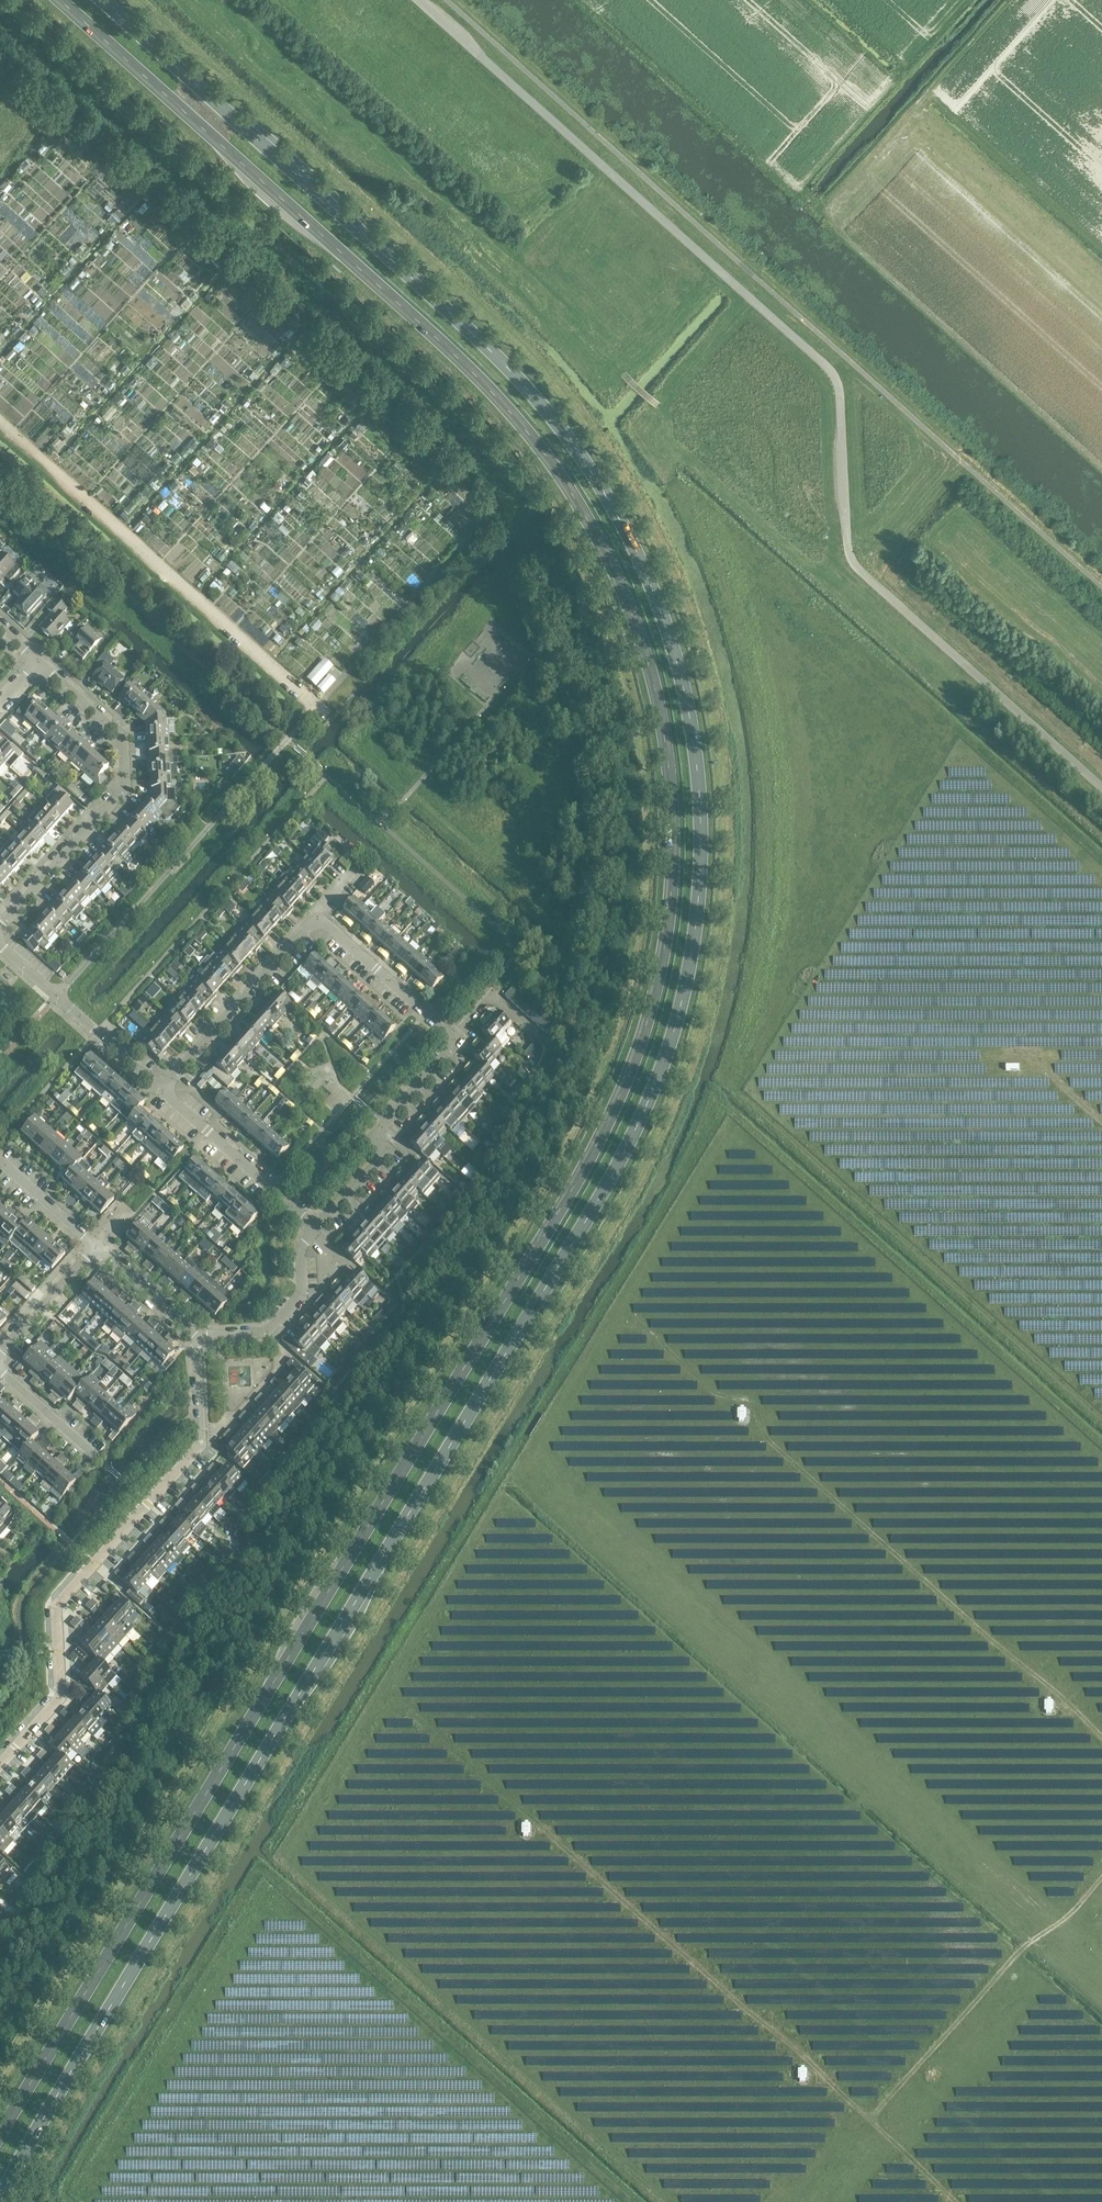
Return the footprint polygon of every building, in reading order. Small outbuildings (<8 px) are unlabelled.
[(42,153),(47,147),(44,144),(38,150),(42,153)] [(22,174),(31,164),(26,159),(17,169),(22,174)] [(4,189),(9,183),(5,180),(0,186),(4,189)] [(146,194),(143,197),(150,203),(152,201),(146,194)] [(142,214),(150,205),(145,201),(138,210),(142,214)] [(109,211),(114,206),(109,202),(105,206),(109,211)] [(120,218),(124,214),(118,208),(114,212),(120,218)] [(121,219),(113,212),(111,214),(119,222),(121,219)] [(124,228),(129,222),(126,219),(121,225),(124,228)] [(111,248),(115,243),(111,240),(107,245),(111,248)] [(80,255),(84,250),(79,246),(75,250),(80,255)] [(105,256),(110,251),(106,247),(101,252),(105,256)] [(73,264),(77,261),(73,256),(69,260),(73,264)] [(218,267),(222,263),(218,258),(214,263),(218,267)] [(65,274),(71,268),(66,263),(60,269),(65,274)] [(73,288),(79,281),(76,279),(70,286),(73,288)] [(43,296),(48,291),(42,286),(37,291),(43,296)] [(192,299),(197,294),(194,290),(189,295),(192,299)] [(185,309),(192,302),(187,298),(180,305),(185,309)] [(29,315),(33,310),(30,307),(25,312),(29,315)] [(186,335),(190,329),(183,323),(179,329),(186,335)] [(33,333),(38,328),(34,324),(29,329),(33,333)] [(289,337),(295,330),(291,326),(285,333),(289,337)] [(23,341),(29,335),(25,331),(19,338),(23,341)] [(175,342),(181,336),(177,332),(171,339),(175,342)] [(305,345),(299,339),(296,343),(302,349),(305,345)] [(20,340),(13,347),(18,352),(25,345),(20,340)] [(10,359),(16,352),(12,348),(6,356),(10,359)] [(151,369),(158,362),(153,357),(146,364),(151,369)] [(292,362),(286,357),(281,362),(287,367),(292,362)] [(275,375),(282,366),(277,362),(270,371),(275,375)] [(258,372),(264,366),(261,363),(255,369),(258,372)] [(125,375),(131,369),(125,364),(120,370),(125,375)] [(110,389),(116,382),(111,378),(105,385),(110,389)] [(134,387),(139,382),(134,378),(130,383),(134,387)] [(263,391),(267,386),(262,382),(257,387),(263,391)] [(121,406),(127,399),(122,394),(116,401),(121,406)] [(382,410),(387,405),(380,399),(375,404),(382,410)] [(108,421),(118,410),(113,405),(103,416),(108,421)] [(213,423),(220,416),(215,412),(208,419),(213,423)] [(346,424),(350,419),(346,415),(341,420),(346,424)] [(72,428),(77,423),(73,420),(69,425),(72,428)] [(229,429),(233,425),(228,421),(224,424),(229,429)] [(366,428),(359,422),(355,426),(362,432),(366,428)] [(67,441),(74,432),(66,425),(59,434),(67,441)] [(223,434),(217,429),(213,433),(219,438),(223,434)] [(65,442),(58,436),(51,444),(58,450),(65,442)] [(185,457),(199,442),(193,437),(180,452),(185,457)] [(348,441),(344,437),(338,443),(341,447),(348,441)] [(215,442),(211,438),(206,444),(210,448),(215,442)] [(76,449),(81,444),(76,440),(72,445),(76,449)] [(224,449),(218,443),(215,448),(220,453),(224,449)] [(60,456),(54,450),(50,455),(60,464),(63,460),(59,457),(60,456)] [(326,465),(333,456),(327,451),(319,460),(326,465)] [(176,463),(182,456),(177,452),(171,458),(176,463)] [(197,466),(202,461),(197,457),(192,462),(197,466)] [(403,467),(396,460),(392,464),(399,471),(403,467)] [(193,465),(189,469),(195,475),(199,471),(193,465)] [(310,479),(316,471),(312,468),(305,475),(310,479)] [(159,486),(156,483),(159,480),(156,477),(149,483),(155,489),(159,486)] [(174,492),(180,485),(175,480),(169,487),(174,492)] [(150,491),(145,487),(141,491),(146,495),(150,491)] [(300,498),(304,492),(300,489),(296,495),(300,498)] [(138,503),(144,497),(139,492),(133,499),(138,503)] [(162,511),(168,504),(164,500),(158,507),(162,511)] [(267,510),(271,506),(264,500),(260,504),(267,510)] [(129,514),(137,505),(132,501),(124,509),(129,514)] [(175,509),(171,505),(165,513),(169,516),(175,509)] [(279,522),(284,516),(277,510),(272,516),(279,522)] [(124,521),(129,516),(123,511),(119,515),(124,521)] [(437,520),(442,514),(439,511),(434,517),(437,520)] [(415,519),(409,513),(404,518),(407,522),(412,522),(415,519)] [(146,524),(151,518),(146,514),(141,519),(146,524)] [(252,528),(256,523),(253,520),(248,525),(252,528)] [(138,531),(144,525),(139,521),(134,527),(138,531)] [(278,534),(282,531),(273,523),(270,527),(278,534)] [(286,534),(290,530),(282,523),(279,527),(286,534)] [(263,531),(259,528),(254,533),(258,537),(263,531)] [(412,542),(418,535),(412,529),(405,536),(412,542)] [(365,545),(369,540),(365,536),(361,541),(365,545)] [(0,549),(0,581),(4,576),(10,581),(22,568),(18,564),(14,564),(13,565),(5,558),(6,557),(6,553),(2,550),(5,545),(4,544),(0,549)] [(345,555),(351,548),(348,544),(341,552),(345,555)] [(386,551),(380,545),(375,550),(381,556),(386,551)] [(222,563),(227,557),(221,552),(216,558),(222,563)] [(245,562),(249,558),(243,552),(239,556),(245,562)] [(239,568),(231,561),(226,567),(234,573),(239,568)] [(336,578),(343,571),(337,566),(331,573),(336,578)] [(202,583),(211,574),(205,569),(197,578),(202,583)] [(230,573),(226,569),(222,573),(226,577),(230,573)] [(365,574),(360,569),(358,572),(359,573),(356,576),(362,582),(365,578),(364,576),(365,574)] [(343,591),(350,584),(346,580),(339,587),(343,591)] [(28,617),(45,598),(32,586),(31,587),(25,581),(14,593),(21,599),(15,605),(28,617)] [(221,589),(213,582),(209,587),(216,594),(221,589)] [(318,597),(323,591),(319,587),(313,593),(318,597)] [(339,596),(343,592),(338,587),(334,592),(339,596)] [(232,598),(237,593),(233,589),(228,595),(232,598)] [(335,603),(340,598),(334,593),(329,599),(335,603)] [(53,640),(69,622),(61,615),(68,608),(57,599),(48,609),(54,614),(41,629),(53,640)] [(308,608),(313,604),(308,600),(304,604),(308,608)] [(305,613),(299,607),(294,612),(300,618),(305,613)] [(297,625),(301,621),(293,614),(289,618),(297,625)] [(314,631),(321,624),(316,619),(309,626),(314,631)] [(287,622),(284,625),(290,631),(293,628),(287,622)] [(96,645),(99,640),(94,636),(96,634),(88,627),(86,629),(80,624),(70,636),(76,641),(77,639),(81,643),(72,652),(83,661),(97,646),(96,645)] [(283,633),(287,629),(282,625),(279,629),(283,633)] [(277,643),(281,638),(277,634),(273,639),(277,643)] [(304,643),(299,638),(294,643),(299,648),(304,643)] [(112,693),(124,680),(109,667),(115,661),(105,653),(94,665),(100,670),(94,677),(112,693)] [(307,679),(316,687),(333,667),(325,660),(307,679)] [(324,695),(336,681),(329,676),(317,689),(324,695)] [(127,703),(134,709),(147,694),(139,686),(140,684),(135,680),(118,698),(125,705),(127,703)] [(147,694),(134,709),(143,717),(146,723),(166,713),(156,703),(147,694)] [(23,719),(35,730),(50,714),(38,703),(23,719)] [(166,713),(146,723),(148,729),(149,741),(169,740),(168,727),(167,727),(166,713)] [(50,714),(35,730),(47,740),(66,719),(61,715),(57,720),(50,714)] [(66,719),(47,740),(59,751),(73,735),(66,729),(71,724),(66,719)] [(8,736),(20,747),(25,741),(13,730),(8,736)] [(73,735),(59,751),(71,761),(89,741),(85,736),(80,741),(73,735)] [(169,740),(149,741),(150,750),(147,750),(147,759),(172,758),(172,751),(169,751),(169,740)] [(89,741),(71,761),(82,772),(97,756),(90,750),(94,745),(89,741)] [(0,744),(0,760),(5,765),(14,755),(19,759),(24,754),(12,744),(8,748),(2,743),(0,744)] [(32,757),(35,754),(30,749),(26,753),(32,757)] [(32,757),(37,762),(40,758),(35,754),(32,757)] [(226,769),(233,775),(246,760),(239,754),(226,769)] [(97,756),(82,772),(94,783),(109,767),(97,756)] [(172,758),(147,759),(148,769),(151,769),(151,778),(171,777),(170,765),(173,765),(172,758)] [(38,774),(41,770),(36,766),(33,769),(38,774)] [(43,778),(46,775),(41,770),(38,774),(43,778)] [(55,778),(58,775),(53,770),(50,774),(55,778)] [(60,783),(63,779),(58,775),(55,778),(60,783)] [(171,777),(151,778),(152,790),(149,796),(178,806),(177,789),(171,789),(171,777)] [(67,789),(79,800),(84,794),(72,784),(67,789)] [(60,796),(51,805),(64,817),(73,807),(66,801),(70,796),(59,786),(55,791),(60,796)] [(10,795),(13,798),(18,793),(14,790),(10,795)] [(20,796),(24,799),(28,794),(25,791),(20,796)] [(20,796),(16,801),(19,804),(24,799),(20,796)] [(178,806),(149,796),(147,802),(139,811),(154,824),(162,815),(166,819),(168,819),(170,819),(181,807),(178,806)] [(51,805),(42,815),(55,827),(64,817),(51,805)] [(3,815),(6,819),(11,814),(7,810),(3,815)] [(154,824),(139,811),(133,817),(131,816),(125,823),(144,840),(148,834),(146,833),(154,824)] [(42,815),(33,825),(46,837),(55,827),(42,815)] [(144,840),(125,823),(119,830),(121,831),(114,838),(129,851),(137,843),(139,845),(144,840)] [(33,825),(24,835),(37,846),(46,837),(33,825)] [(24,835),(15,845),(28,856),(37,846),(24,835)] [(129,851),(114,838),(108,845),(106,843),(100,850),(119,867),(123,862),(121,860),(129,851)] [(11,849),(6,854),(20,866),(28,856),(15,845),(10,840),(6,845),(11,849)] [(314,850),(307,857),(322,870),(329,863),(332,866),(338,859),(318,840),(311,848),(314,850)] [(120,868),(119,867),(100,850),(94,857),(96,859),(90,866),(104,879),(112,870),(116,873),(119,873),(121,872),(120,868)] [(0,862),(0,866),(11,876),(20,866),(6,854),(0,862)] [(298,863),(292,869),(313,888),(319,881),(315,878),(322,870),(307,857),(301,865),(298,863)] [(2,886),(11,876),(0,866),(0,884),(2,886)] [(104,879),(90,866),(84,872),(82,871),(75,878),(94,894),(99,889),(97,888),(104,879)] [(313,888),(292,869),(286,876),(289,878),(282,886),(297,899),(303,891),(307,894),(313,888)] [(94,894),(75,878),(69,884),(71,886),(65,893),(80,906),(88,898),(90,900),(94,894)] [(365,893),(374,884),(368,878),(359,888),(365,893)] [(273,891),(267,898),(287,916),(293,910),(290,907),(297,899),(282,886),(275,893),(273,891)] [(80,906),(65,893),(59,900),(57,898),(51,905),(69,922),(74,917),(72,915),(80,906)] [(343,909),(352,918),(364,905),(355,897),(343,909)] [(287,916),(267,898),(261,905),(263,907),(256,915),(271,928),(278,920),(281,923),(287,916)] [(69,922),(51,905),(45,912),(47,914),(41,920),(55,934),(63,925),(65,927),(69,922)] [(364,905),(352,918),(361,926),(373,913),(364,905)] [(373,913),(361,926),(370,934),(381,921),(373,913)] [(247,920),(241,927),(262,945),(268,938),(264,935),(271,928),(256,915),(250,922),(247,920)] [(26,933),(20,939),(34,952),(40,945),(45,949),(49,944),(47,943),(55,934),(41,920),(34,927),(32,926),(26,933)] [(381,921),(370,934),(379,942),(390,929),(381,921)] [(262,945),(241,927),(235,934),(238,936),(231,943),(246,956),(253,949),(256,952),(262,945)] [(390,929),(379,942),(388,950),(399,937),(390,929)] [(399,937),(388,950),(397,957),(408,945),(399,937)] [(222,949),(216,955),(236,974),(243,967),(239,964),(246,956),(231,943),(224,951),(222,949)] [(408,945),(397,957),(406,965),(417,953),(408,945)] [(417,953),(406,965),(415,973),(426,961),(417,953)] [(236,974),(216,955),(210,962),(212,964),(206,972),(220,985),(227,977),(231,980),(236,974)] [(315,956),(303,969),(313,977),(324,964),(315,956)] [(426,961),(415,973),(424,981),(435,969),(426,961)] [(333,972),(324,964),(313,977),(321,985),(333,972)] [(435,969),(424,981),(433,990),(444,977),(435,969)] [(196,977),(190,984),(211,1002),(217,996),(214,993),(220,985),(206,972),(199,980),(196,977)] [(342,980),(333,972),(321,985),(330,993),(342,980)] [(350,988),(342,980),(330,993),(339,1001),(350,988)] [(211,1002),(190,984),(184,991),(187,993),(180,1001),(195,1014),(202,1006),(205,1009),(211,1002)] [(513,986),(505,996),(504,996),(510,1001),(518,991),(513,986)] [(359,996),(350,988),(339,1001),(348,1009),(359,996)] [(518,991),(510,1001),(515,1005),(523,995),(518,991)] [(280,994),(272,1003),(285,1015),(292,1006),(280,994)] [(523,995),(515,1005),(520,1010),(529,1000),(523,995)] [(368,1004),(359,996),(348,1009),(357,1017),(368,1004)] [(529,1000),(520,1010),(525,1014),(534,1005),(529,1000)] [(171,1006),(165,1013),(186,1031),(192,1024),(188,1021),(195,1014),(180,1001),(173,1008),(171,1006)] [(285,1015),(272,1003),(264,1012),(277,1023),(285,1015)] [(377,1012),(368,1004),(357,1017),(366,1025),(377,1012)] [(534,1005),(525,1014),(530,1019),(539,1009),(534,1005)] [(539,1009),(530,1019),(535,1023),(544,1014),(539,1009)] [(132,1011),(129,1017),(144,1026),(147,1020),(132,1011)] [(277,1023),(264,1012),(256,1021),(269,1032),(277,1023)] [(386,1020),(377,1012),(366,1025),(375,1033),(386,1020)] [(186,1031),(165,1013),(159,1020),(161,1022),(155,1029),(170,1042),(176,1035),(180,1038),(186,1031)] [(498,1014),(490,1023),(503,1035),(511,1025),(498,1014)] [(549,1018),(544,1014),(535,1023),(540,1028),(549,1018)] [(549,1018),(540,1028),(545,1033),(554,1023),(549,1018)] [(395,1028),(386,1020),(375,1033),(384,1041),(395,1028)] [(269,1032),(256,1021),(248,1030),(261,1041),(269,1032)] [(503,1035),(490,1023),(481,1032),(489,1039),(490,1038),(495,1043),(503,1035)] [(554,1023),(545,1033),(550,1037),(559,1027),(554,1023)] [(139,1042),(143,1045),(160,1060),(166,1053),(163,1050),(170,1042),(155,1029),(150,1035),(147,1033),(139,1042)] [(261,1041),(248,1030),(240,1039),(253,1050),(261,1041)] [(503,1050),(495,1043),(490,1038),(489,1039),(482,1048),(495,1059),(503,1050)] [(253,1050),(240,1039),(232,1047),(245,1059),(253,1050)] [(535,1042),(527,1051),(525,1049),(521,1055),(533,1065),(534,1063),(541,1047),(535,1042)] [(245,1059),(232,1047),(224,1056),(237,1068),(245,1059)] [(495,1059),(482,1048),(473,1057),(481,1064),(487,1068),(495,1059)] [(74,1073),(84,1082),(100,1063),(91,1055),(74,1073)] [(237,1068),(224,1056),(217,1065),(229,1076),(237,1068)] [(100,1063),(84,1082),(93,1089),(109,1071),(100,1063)] [(495,1075),(487,1068),(481,1064),(474,1073),(487,1084),(495,1075)] [(526,1065),(523,1068),(528,1073),(531,1070),(526,1065)] [(529,1075),(524,1070),(519,1076),(524,1080),(529,1075)] [(102,1097),(106,1093),(118,1079),(109,1071),(93,1089),(102,1097)] [(487,1084),(474,1073),(466,1081),(479,1093),(487,1084)] [(118,1079),(106,1093),(102,1097),(110,1105),(127,1087),(118,1079)] [(208,1082),(204,1079),(197,1087),(200,1090),(208,1082)] [(479,1093),(466,1081),(458,1090),(471,1102),(479,1093)] [(513,1091),(518,1095),(523,1088),(519,1084),(513,1091)] [(127,1087),(110,1105),(119,1113),(135,1095),(127,1087)] [(471,1102),(458,1090),(450,1099),(463,1111),(471,1102)] [(226,1091),(215,1103),(224,1111),(236,1099),(226,1091)] [(53,1097),(57,1101),(62,1105),(67,1100),(62,1096),(60,1097),(56,1094),(53,1097)] [(135,1095),(119,1113),(128,1121),(144,1103),(135,1095)] [(236,1099),(224,1111),(233,1119),(245,1107),(236,1099)] [(463,1111),(450,1099),(442,1108),(455,1120),(463,1111)] [(144,1103),(128,1121),(127,1122),(136,1130),(148,1117),(139,1110),(145,1104),(144,1103)] [(245,1107),(233,1119),(242,1127),(253,1115),(245,1107)] [(455,1120),(442,1108),(434,1117),(447,1129),(455,1120)] [(253,1115),(242,1127),(251,1135),(262,1123),(253,1115)] [(148,1117),(136,1130),(145,1138),(157,1125),(148,1117)] [(447,1129),(434,1117),(426,1126),(439,1137),(447,1129)] [(34,1118),(21,1133),(31,1141),(44,1127),(34,1118)] [(426,1126),(423,1122),(420,1120),(416,1124),(419,1127),(422,1130),(418,1134),(432,1146),(439,1137),(426,1126)] [(262,1123),(251,1135),(260,1143),(271,1131),(262,1123)] [(494,1123),(487,1131),(494,1138),(498,1133),(501,1130),(501,1129),(494,1123)] [(157,1125),(145,1138),(140,1144),(149,1152),(166,1133),(157,1125)] [(44,1127),(31,1141),(40,1150),(53,1135),(44,1127)] [(271,1131),(260,1143),(269,1151),(280,1138),(271,1131)] [(166,1133),(149,1152),(158,1160),(163,1154),(175,1141),(166,1133)] [(432,1146),(418,1134),(410,1144),(423,1156),(432,1146)] [(53,1135),(40,1150),(50,1158),(63,1143),(53,1135)] [(280,1138),(269,1151),(278,1159),(289,1147),(280,1138)] [(175,1141),(163,1154),(172,1163),(184,1149),(175,1141)] [(63,1143),(50,1158),(59,1167),(72,1152),(63,1143)] [(482,1144),(474,1153),(480,1158),(488,1150),(482,1144)] [(72,1152),(59,1167),(68,1175),(63,1180),(63,1181),(82,1160),(72,1152)] [(82,1160),(63,1181),(72,1189),(86,1175),(77,1167),(82,1161),(82,1160)] [(196,1160),(184,1173),(179,1178),(188,1186),(205,1168),(196,1160)] [(440,1178),(422,1161),(414,1171),(432,1187),(440,1178)] [(205,1168),(188,1186),(197,1194),(214,1176),(205,1168)] [(432,1187),(414,1171),(406,1179),(419,1191),(424,1196),(432,1187)] [(469,1180),(471,1180),(474,1176),(469,1172),(467,1171),(464,1175),(469,1180)] [(470,1181),(469,1180),(462,1174),(458,1179),(462,1184),(466,1187),(470,1181)] [(86,1175),(72,1189),(82,1198),(95,1183),(86,1175)] [(214,1176),(197,1194),(206,1202),(211,1197),(223,1184),(214,1176)] [(95,1183),(82,1198),(91,1206),(104,1191),(99,1187),(103,1182),(99,1178),(95,1183)] [(419,1191),(406,1179),(398,1188),(411,1200),(419,1191)] [(223,1184),(211,1197),(220,1205),(232,1192),(223,1184)] [(411,1200),(398,1188),(390,1197),(403,1209),(411,1200)] [(104,1191),(91,1206),(101,1215),(114,1200),(104,1191)] [(232,1192),(220,1205),(229,1213),(240,1199),(232,1192)] [(159,1206),(162,1202),(156,1196),(153,1200),(159,1206)] [(403,1209),(390,1197),(382,1206),(395,1218),(400,1222),(408,1213),(403,1209)] [(240,1199),(229,1213),(224,1218),(233,1226),(237,1221),(249,1207),(240,1199)] [(395,1218),(382,1206),(374,1215),(387,1227),(395,1218)] [(249,1207),(237,1221),(247,1229),(258,1216),(249,1207)] [(0,1214),(0,1232),(13,1218),(3,1210),(0,1214)] [(387,1227),(374,1215),(366,1224),(379,1236),(387,1227)] [(438,1215),(434,1220),(438,1224),(442,1219),(438,1215)] [(0,1232),(0,1243),(4,1246),(27,1221),(27,1220),(21,1226),(13,1218),(0,1232)] [(27,1221),(4,1246),(5,1247),(15,1236),(23,1244),(37,1229),(27,1221)] [(126,1237),(132,1242),(124,1250),(128,1253),(148,1231),(139,1223),(126,1237)] [(379,1236),(366,1224),(358,1233),(371,1245),(379,1236)] [(37,1229),(23,1244),(33,1252),(46,1238),(37,1229)] [(148,1231),(128,1253),(131,1257),(139,1249),(144,1253),(157,1239),(148,1231)] [(371,1245),(358,1233),(350,1242),(363,1253),(371,1245)] [(46,1238),(33,1252),(42,1261),(55,1246),(46,1238)] [(157,1239),(144,1253),(153,1261),(166,1247),(157,1239)] [(418,1239),(412,1245),(416,1248),(422,1242),(418,1239)] [(363,1253),(350,1242),(342,1251),(355,1263),(363,1253)] [(55,1246),(42,1261),(52,1269),(65,1255),(55,1246)] [(166,1247),(153,1261),(162,1269),(175,1255),(166,1247)] [(175,1255),(162,1269),(170,1277),(168,1280),(164,1277),(160,1282),(163,1285),(183,1263),(175,1255)] [(237,1289),(249,1275),(226,1255),(214,1268),(237,1289)] [(188,1257),(183,1263),(163,1285),(167,1288),(174,1280),(179,1285),(197,1265),(188,1257)] [(146,1269),(150,1264),(147,1261),(142,1266),(146,1269)] [(146,1269),(149,1273),(154,1267),(150,1264),(146,1269)] [(197,1265),(179,1285),(185,1290),(177,1298),(181,1301),(206,1273),(197,1265)] [(394,1265),(390,1270),(393,1274),(398,1269),(394,1265)] [(370,1283),(357,1271),(349,1281),(362,1292),(370,1283)] [(105,1276),(102,1273),(97,1278),(101,1281),(105,1276)] [(206,1273),(181,1301),(184,1304),(192,1296),(197,1301),(210,1286),(215,1281),(206,1273)] [(32,1292),(35,1288),(25,1280),(22,1283),(32,1292)] [(82,1296),(91,1304),(104,1289),(94,1281),(82,1296)] [(362,1292),(349,1281),(341,1289),(354,1301),(359,1306),(367,1297),(362,1292)] [(17,1289),(26,1298),(29,1294),(20,1286),(17,1289)] [(120,1289),(116,1286),(112,1291),(115,1294),(120,1289)] [(210,1286),(197,1301),(202,1305),(195,1314),(199,1317),(219,1294),(210,1286)] [(104,1289),(91,1304),(100,1312),(113,1297),(104,1289)] [(120,1289),(115,1294),(119,1297),(123,1292),(120,1289)] [(354,1301),(341,1289),(333,1298),(346,1310),(354,1301)] [(219,1294),(199,1317),(202,1320),(209,1312),(215,1317),(228,1303),(219,1294)] [(113,1297),(100,1312),(109,1320),(121,1305),(113,1297)] [(346,1310),(333,1298),(325,1307),(338,1319),(346,1310)] [(121,1305),(109,1320),(103,1325),(112,1333),(138,1305),(134,1302),(127,1310),(121,1305)] [(400,1308),(394,1302),(388,1310),(394,1315),(400,1308)] [(138,1305),(112,1333),(121,1341),(126,1335),(139,1321),(134,1316),(141,1308),(138,1305)] [(325,1307),(317,1316),(330,1328),(335,1332),(343,1324),(338,1319),(325,1307)] [(390,1313),(386,1310),(385,1311),(382,1309),(374,1318),(385,1327),(392,1318),(388,1315),(390,1313)] [(330,1328),(317,1316),(309,1325),(322,1337),(330,1328)] [(155,1321),(152,1318),(147,1323),(151,1326),(155,1321)] [(139,1321),(126,1335),(135,1343),(148,1329),(139,1321)] [(155,1321),(151,1326),(154,1329),(159,1324),(155,1321)] [(107,1356),(111,1351),(72,1322),(68,1328),(107,1356)] [(322,1337),(309,1325),(301,1334),(314,1345),(322,1337)] [(148,1329),(135,1343),(144,1351),(157,1337),(148,1329)] [(376,1336),(369,1330),(362,1338),(369,1344),(376,1336)] [(157,1337),(144,1351),(153,1359),(173,1337),(169,1333),(165,1339),(168,1342),(165,1344),(157,1337)] [(314,1345),(301,1334),(293,1343),(296,1346),(291,1351),(305,1363),(310,1357),(307,1354),(314,1345)] [(173,1337),(153,1359),(167,1372),(175,1362),(174,1361),(176,1360),(172,1356),(175,1353),(169,1348),(176,1340),(173,1337)] [(23,1361),(32,1369),(45,1355),(50,1350),(40,1342),(23,1361)] [(367,1346),(361,1342),(355,1348),(361,1353),(367,1346)] [(360,1354),(352,1347),(344,1355),(352,1362),(360,1354)] [(59,1358),(50,1350),(45,1355),(54,1363),(59,1358)] [(45,1355),(32,1369),(41,1377),(54,1363),(45,1355)] [(41,1377),(38,1381),(33,1386),(37,1389),(41,1385),(42,1386),(47,1382),(50,1385),(67,1366),(59,1358),(54,1363),(41,1377)] [(106,1358),(102,1363),(110,1370),(114,1366),(106,1358)] [(312,1382),(300,1371),(303,1367),(292,1358),(286,1365),(291,1370),(294,1373),(290,1378),(304,1391),(312,1382)] [(351,1364),(345,1359),(339,1366),(345,1371),(351,1364)] [(20,1365),(15,1370),(19,1373),(24,1368),(20,1365)] [(67,1366),(50,1385),(55,1390),(47,1399),(51,1402),(76,1374),(67,1366)] [(340,1376),(335,1372),(327,1381),(333,1386),(340,1376)] [(76,1374),(51,1402),(54,1405),(62,1396),(68,1401),(81,1386),(85,1382),(76,1374)] [(304,1391),(290,1378),(285,1384),(277,1376),(274,1380),(301,1405),(309,1396),(304,1391)] [(34,1378),(30,1383),(33,1386),(38,1381),(34,1378)] [(88,1379),(85,1382),(81,1386),(68,1401),(75,1394),(80,1398),(73,1407),(76,1410),(97,1387),(88,1379)] [(301,1405),(274,1380),(270,1383),(278,1391),(274,1396),(293,1414),(301,1405)] [(97,1387),(76,1410),(80,1413),(87,1404),(93,1409),(106,1395),(97,1387)] [(258,1397),(263,1402),(266,1399),(261,1394),(258,1397)] [(106,1395),(93,1409),(98,1414),(90,1422),(94,1425),(99,1420),(102,1417),(114,1403),(114,1402),(106,1395)] [(293,1414),(274,1396),(266,1405),(286,1422),(293,1414)] [(258,1397),(255,1401),(260,1406),(263,1402),(258,1397)] [(0,1406),(0,1423),(19,1402),(16,1398),(8,1407),(3,1402),(0,1406)] [(114,1403),(102,1417),(110,1425),(123,1410),(118,1406),(120,1403),(116,1399),(114,1402),(114,1403)] [(0,1423),(0,1425),(8,1432),(21,1418),(15,1413),(23,1405),(19,1402),(0,1423)] [(286,1422),(266,1405),(258,1414),(278,1431),(286,1422)] [(746,1418),(746,1408),(737,1408),(737,1419),(738,1419),(738,1422),(744,1422),(744,1418),(746,1418)] [(123,1410),(110,1425),(120,1433),(132,1419),(123,1410)] [(278,1431),(258,1414),(253,1419),(245,1412),(242,1415),(264,1435),(270,1440),(278,1431)] [(37,1418),(33,1414),(29,1420),(32,1423),(37,1418)] [(319,1420),(312,1414),(305,1423),(311,1429),(319,1420)] [(264,1435),(242,1415),(239,1419),(247,1426),(242,1431),(257,1444),(264,1435)] [(21,1418),(8,1432),(17,1440),(30,1426),(21,1418)] [(37,1418),(32,1423),(36,1426),(40,1421),(37,1418)] [(99,1420),(94,1425),(97,1429),(102,1423),(99,1420)] [(30,1426),(17,1440),(25,1448),(18,1456),(19,1456),(39,1434),(30,1426)] [(257,1444),(242,1431),(237,1437),(229,1429),(226,1433),(249,1453),(257,1444)] [(108,1438),(112,1442),(117,1436),(113,1433),(108,1438)] [(249,1453),(226,1433),(223,1436),(231,1444),(226,1449),(231,1454),(228,1457),(243,1470),(254,1457),(249,1453)] [(39,1434),(19,1456),(28,1464),(48,1442),(44,1438),(37,1446),(32,1442),(39,1434)] [(48,1442),(28,1464),(36,1472),(49,1458),(44,1453),(51,1445),(48,1442)] [(300,1449),(293,1443),(285,1453),(291,1458),(300,1449)] [(65,1458),(62,1454),(57,1460),(61,1463),(65,1458)] [(49,1458),(36,1472),(45,1480),(58,1465),(49,1458)] [(65,1458),(61,1463),(64,1466),(69,1461),(65,1458)] [(281,1469),(274,1463),(270,1469),(277,1474),(281,1469)] [(227,1465),(221,1471),(213,1464),(210,1467),(233,1488),(237,1491),(248,1479),(238,1470),(235,1473),(227,1465)] [(58,1465),(45,1480),(54,1488),(67,1473),(58,1465)] [(233,1488),(210,1467),(207,1471),(215,1478),(211,1483),(225,1496),(233,1488)] [(83,1474),(79,1470),(75,1476),(78,1479),(83,1474)] [(67,1473),(54,1488),(63,1496),(76,1482),(67,1473)] [(225,1496),(211,1483),(206,1489),(197,1481),(194,1485),(217,1505),(225,1496)] [(217,1505),(194,1485),(191,1489),(199,1496),(195,1501),(209,1514),(217,1505)] [(3,1525),(13,1514),(0,1503),(2,1502),(0,1500),(0,1522),(3,1525)] [(209,1514),(195,1501),(187,1510),(201,1523),(209,1514)] [(201,1523),(187,1510),(178,1503),(175,1506),(183,1514),(179,1519),(193,1532),(201,1523)] [(193,1532),(179,1519),(174,1524),(165,1517),(163,1520),(185,1541),(192,1546),(199,1538),(193,1532)] [(185,1541),(163,1520),(159,1524),(167,1532),(163,1537),(177,1550),(185,1541)] [(177,1550),(163,1537),(158,1542),(150,1535),(147,1538),(169,1558),(177,1550)] [(169,1558),(147,1538),(143,1542),(152,1549),(147,1554),(166,1572),(171,1566),(166,1562),(169,1558)] [(233,1552),(226,1546),(221,1551),(228,1558),(233,1552)] [(139,1557),(134,1552),(131,1556),(136,1560),(139,1557)] [(166,1572),(147,1554),(139,1563),(158,1581),(166,1572)] [(136,1560),(131,1556),(127,1560),(133,1564),(136,1560)] [(158,1581),(139,1563),(131,1572),(146,1585),(150,1580),(155,1585),(158,1581)] [(146,1585),(131,1572),(127,1577),(123,1574),(123,1575),(118,1570),(115,1574),(131,1589),(127,1593),(140,1605),(146,1599),(139,1593),(146,1585)] [(110,1589),(105,1585),(102,1588),(107,1593),(110,1589)] [(97,1604),(92,1599),(89,1603),(94,1607),(97,1604)] [(122,1599),(113,1609),(128,1621),(136,1612),(122,1599)] [(94,1607),(89,1603),(86,1606),(91,1611),(94,1607)] [(157,1610),(149,1603),(145,1607),(153,1615),(157,1610)] [(128,1621),(113,1609),(106,1617),(120,1630),(128,1621)] [(179,1615),(172,1609),(168,1614),(175,1620),(179,1615)] [(81,1622),(76,1617),(73,1620),(79,1625),(81,1622)] [(120,1630),(106,1617),(98,1626),(112,1639),(120,1630)] [(79,1625),(73,1620),(70,1624),(75,1629),(79,1625)] [(112,1639),(98,1626),(90,1635),(104,1648),(112,1639)] [(170,1638),(165,1634),(155,1645),(160,1649),(170,1638)] [(104,1648),(90,1635),(81,1644),(96,1657),(104,1648)] [(160,1650),(154,1645),(149,1651),(155,1656),(160,1650)] [(73,1654),(78,1658),(81,1655),(76,1650),(73,1654)] [(73,1654),(70,1657),(75,1662),(78,1658),(73,1654)] [(98,1659),(89,1668),(108,1685),(117,1676),(98,1659)] [(108,1685),(89,1668),(81,1678),(98,1693),(100,1695),(108,1685)] [(137,1677),(132,1673),(124,1682),(129,1686),(137,1677)] [(82,1689),(79,1692),(84,1697),(88,1694),(82,1689)] [(105,1715),(90,1702),(84,1697),(79,1692),(76,1696),(87,1706),(82,1711),(97,1724),(105,1715)] [(113,1706),(100,1695),(98,1693),(90,1702),(105,1715),(113,1706)] [(137,1703),(132,1698),(129,1703),(134,1707),(137,1703)] [(1054,1711),(1054,1700),(1045,1700),(1045,1711),(1047,1711),(1047,1714),(1052,1714),(1052,1711),(1054,1711)] [(135,1709),(127,1703),(122,1711),(130,1716),(135,1709)] [(63,1710),(69,1715),(72,1711),(67,1707),(63,1710)] [(63,1710),(60,1714),(65,1718),(69,1715),(63,1710)] [(97,1724),(82,1711),(74,1720),(89,1733),(97,1724)] [(89,1733),(74,1720),(66,1729),(81,1742),(89,1733)] [(56,1729),(51,1724),(48,1728),(53,1733),(56,1729)] [(53,1733),(48,1728),(44,1731),(50,1736),(53,1733)] [(81,1742),(66,1729),(58,1738),(73,1751),(81,1742)] [(73,1751),(58,1738),(51,1746),(73,1766),(65,1759),(73,1751)] [(114,1748),(108,1743),(105,1747),(111,1751),(114,1748)] [(73,1766),(51,1746),(50,1747),(58,1754),(53,1759),(43,1750),(40,1753),(65,1775),(73,1766)] [(109,1750),(104,1746),(96,1755),(101,1759),(109,1750)] [(65,1775),(40,1753),(36,1757),(47,1766),(43,1771),(57,1784),(65,1775)] [(105,1762),(98,1756),(91,1765),(98,1770),(105,1762)] [(29,1775),(24,1771),(21,1774),(26,1779),(29,1775)] [(57,1784),(43,1771),(35,1780),(49,1793),(57,1784)] [(49,1793),(35,1780),(27,1789),(41,1802),(49,1793)] [(41,1802),(27,1789),(22,1795),(11,1785),(8,1788),(33,1811),(41,1802)] [(33,1811),(8,1788),(5,1792),(15,1802),(11,1807),(25,1820),(33,1811)] [(86,1795),(80,1790),(73,1798),(79,1803),(86,1795)] [(11,1807),(6,1812),(0,1807),(0,1813),(17,1828),(25,1820),(11,1807)] [(0,1813),(0,1829),(9,1837),(17,1828),(0,1813)] [(63,1821),(57,1828),(61,1832),(68,1825),(63,1821)] [(530,1834),(530,1823),(521,1823),(521,1833),(523,1833),(523,1837),(528,1837),(528,1834),(530,1834)] [(0,1829),(0,1845),(1,1846),(2,1846),(6,1849),(13,1841),(9,1837),(0,1829)] [(59,1837),(54,1833),(49,1839),(54,1843),(59,1837)] [(51,1842),(47,1838),(40,1847),(43,1850),(51,1842)] [(2,1880),(10,1871),(0,1861),(0,1878),(2,1880)] [(39,1867),(33,1862),(25,1873),(31,1877),(39,1867)] [(807,2079),(807,2068),(798,2068),(798,2079),(800,2079),(799,2082),(805,2082),(805,2079),(807,2079)]
